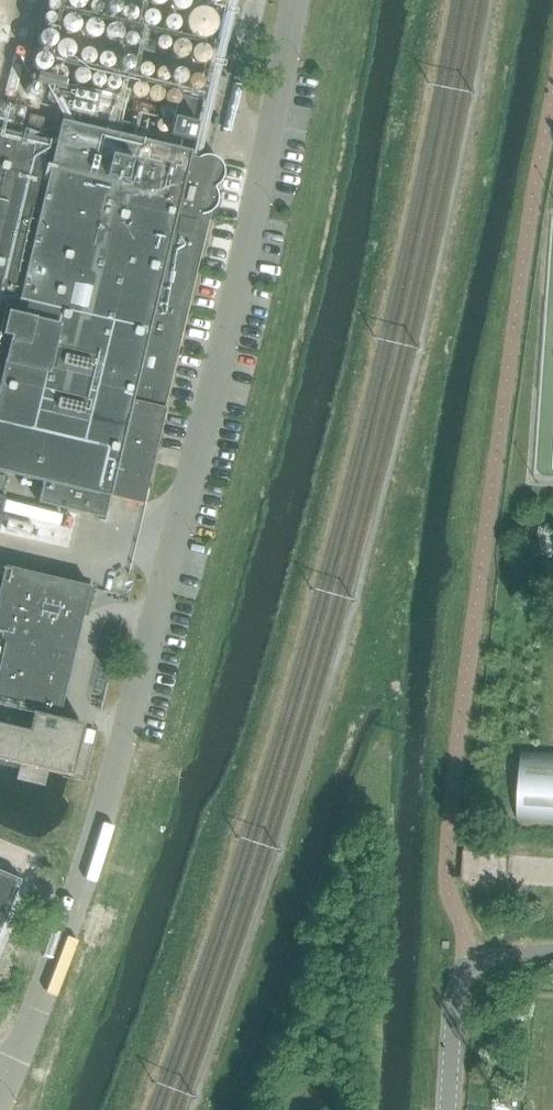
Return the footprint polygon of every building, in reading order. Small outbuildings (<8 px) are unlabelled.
[(43,482),(38,502),(105,518),(109,498),(142,505),(164,404),(209,213),(213,210),(215,205),(216,200),(216,195),(214,190),(214,188),(219,184),(221,180),(222,174),(222,169),(220,164),(216,160),(211,158),(206,157),(205,162),(190,159),(191,153),(60,123),(55,145),(0,132),(0,472),(43,482)] [(32,575),(6,568),(0,593),(0,755),(67,771),(79,723),(59,718),(90,588),(32,575)] [(521,756),(517,821),(552,823),(552,757),(521,756)] [(461,881),(552,887),(552,858),(463,851),(461,881)] [(20,882),(0,873),(0,929),(20,882)]
